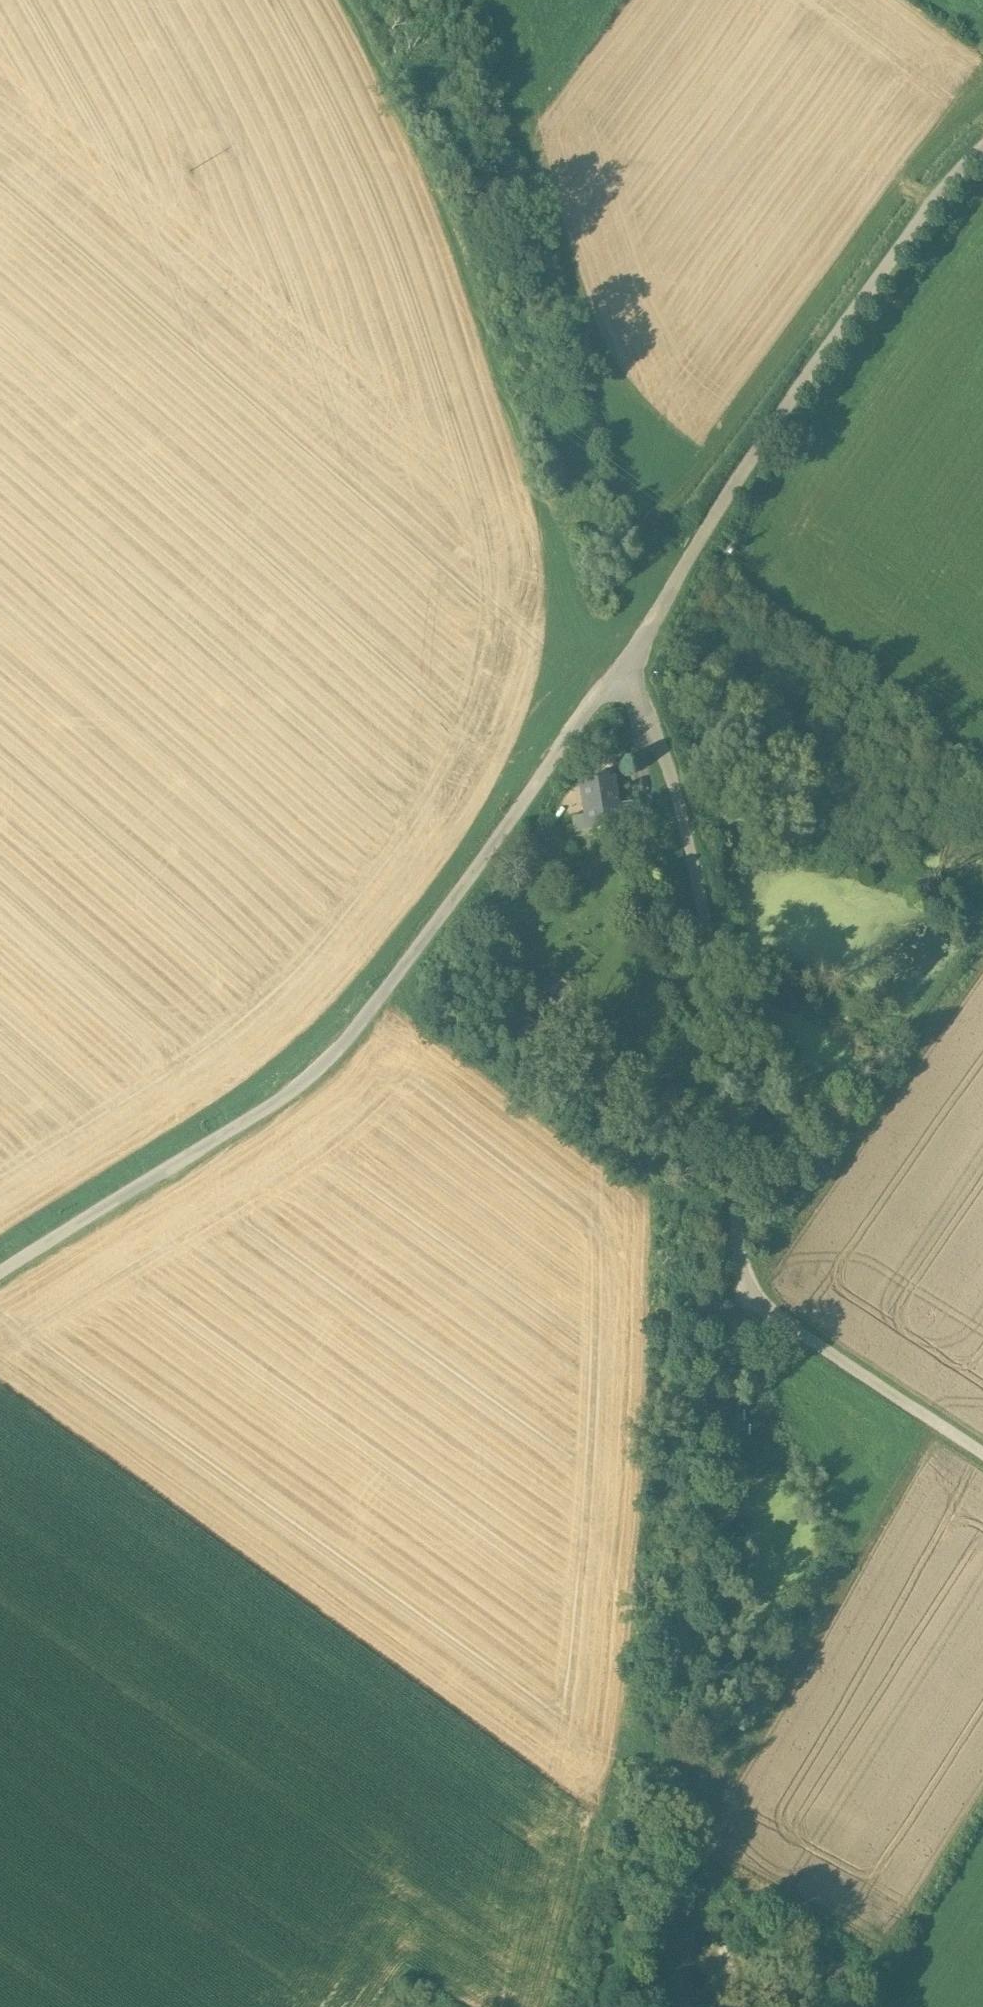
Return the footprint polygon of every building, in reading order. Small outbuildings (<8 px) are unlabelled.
[(611,780),(609,781),(608,775),(596,777),(597,783),(581,785),(588,830),(619,825),(611,780)] [(645,845),(633,847),(636,866),(648,864),(647,857),(645,845)]
